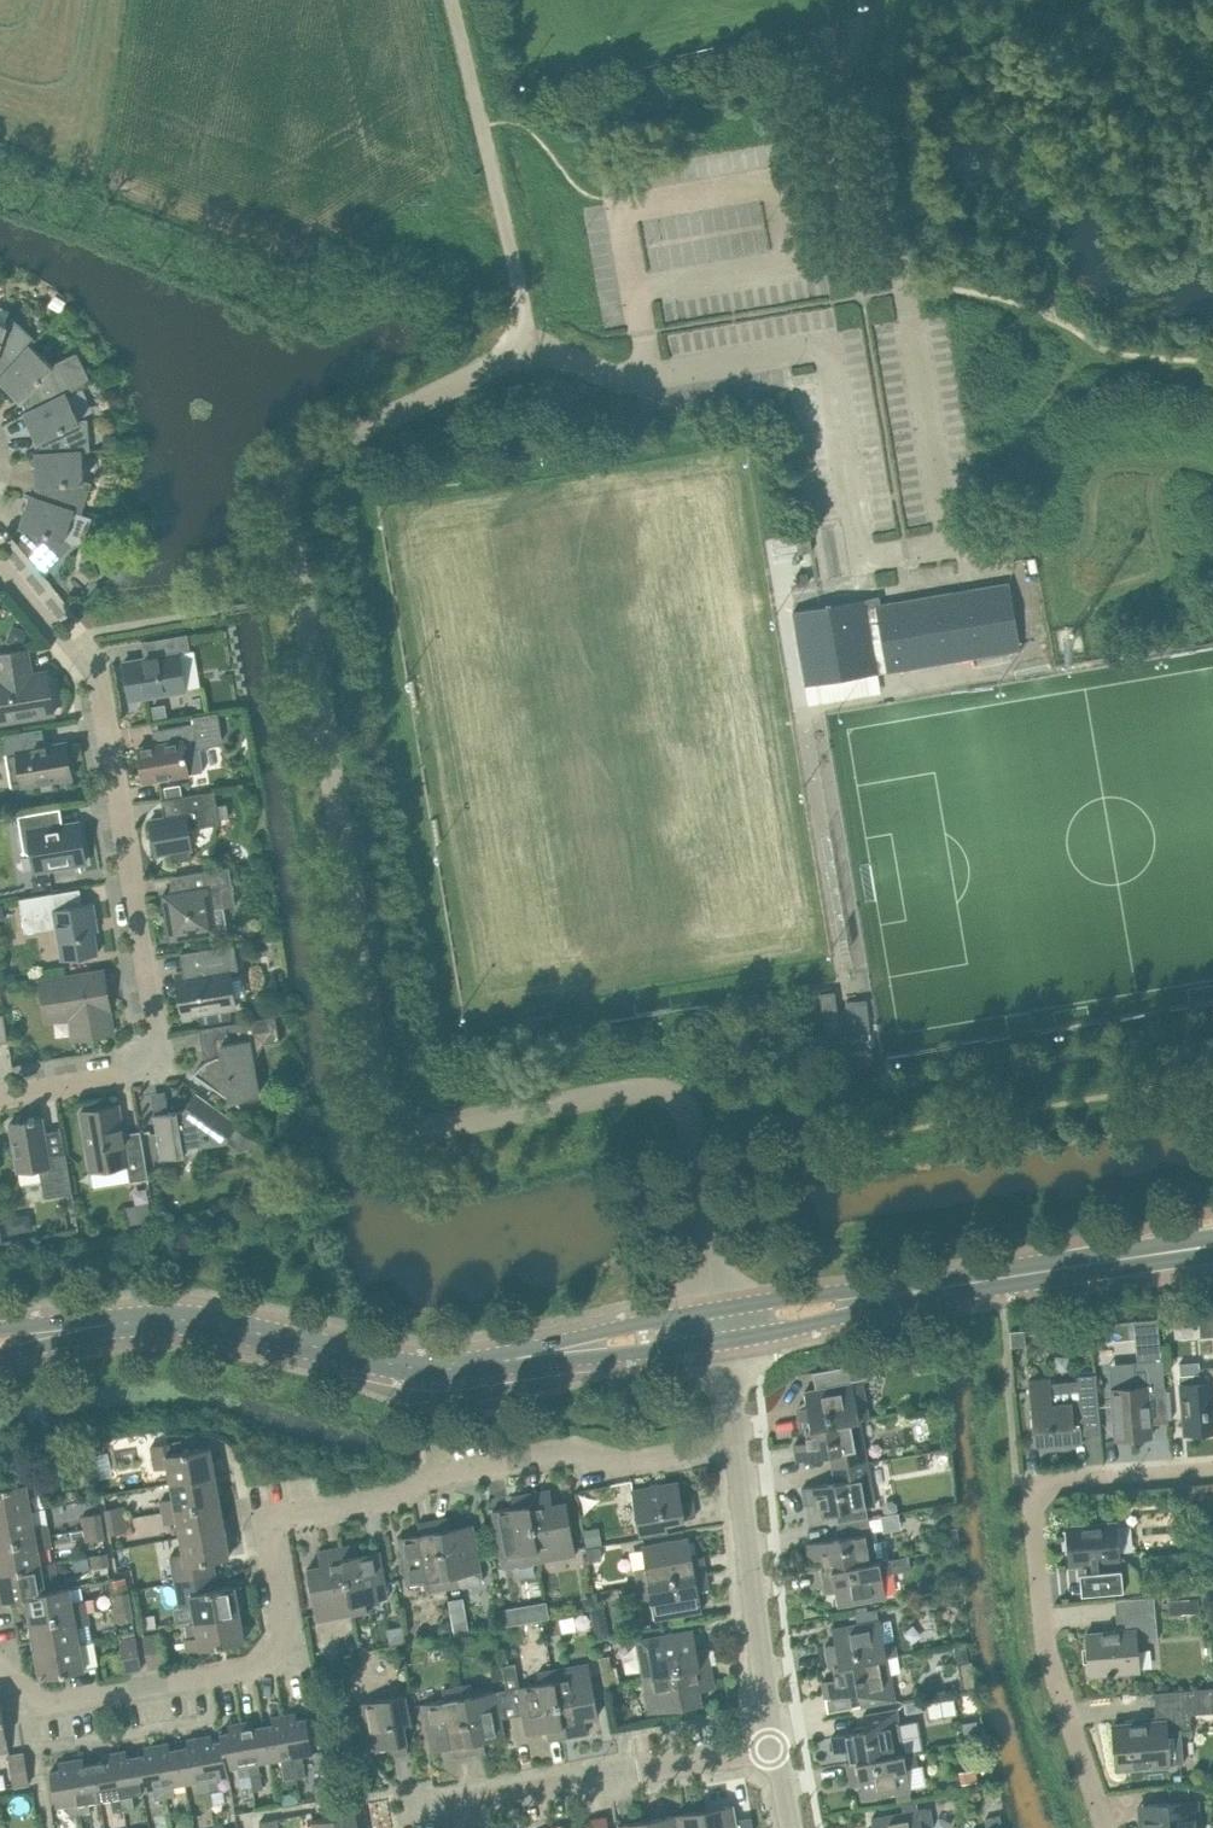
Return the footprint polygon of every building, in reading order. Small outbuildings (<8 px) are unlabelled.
[(31,345),(37,339),(12,317),(6,324),(0,321),(0,374),(2,375),(2,376),(31,345)] [(85,368),(77,351),(52,364),(31,345),(2,376),(2,375),(0,377),(0,381),(22,401),(23,400),(28,410),(29,411),(67,393),(74,390),(74,389),(91,380),(90,378),(98,374),(93,364),(85,368)] [(79,419),(67,393),(29,411),(28,410),(23,413),(37,441),(39,441),(40,452),(40,453),(82,451),(90,451),(88,418),(79,419)] [(115,431),(103,432),(104,446),(117,445),(115,431)] [(84,479),(82,451),(40,453),(40,452),(34,453),(37,485),(38,485),(35,496),(34,497),(74,510),(74,511),(82,513),(92,482),(84,479)] [(66,537),(74,511),(74,510),(34,497),(35,496),(29,494),(19,524),(21,525),(12,535),(44,575),(72,543),(66,537)] [(812,551),(810,539),(798,541),(800,553),(812,551)] [(808,573),(797,575),(796,571),(791,572),(792,577),(797,577),(798,584),(809,582),(808,573)] [(1021,649),(1010,582),(866,607),(865,599),(794,611),(806,685),(1021,649)] [(68,604),(77,615),(87,607),(82,600),(74,600),(68,604)] [(191,651),(188,633),(176,636),(178,652),(179,652),(179,653),(191,651)] [(27,648),(0,653),(0,722),(54,713),(47,671),(31,674),(27,648)] [(185,690),(179,653),(179,652),(178,652),(124,661),(130,699),(185,690)] [(199,748),(199,747),(219,744),(222,740),(217,713),(194,717),(195,723),(164,728),(167,742),(138,747),(144,781),(189,773),(185,750),(199,748)] [(40,746),(37,729),(4,734),(12,787),(72,777),(66,741),(40,746)] [(220,823),(219,818),(230,816),(227,803),(217,805),(214,790),(162,799),(165,816),(150,819),(156,854),(171,852),(172,861),(192,858),(190,849),(192,848),(189,828),(220,823)] [(55,823),(53,809),(18,815),(24,851),(28,854),(33,853),(35,870),(86,861),(79,822),(59,826),(55,823)] [(177,892),(163,894),(171,940),(216,932),(212,908),(236,904),(230,866),(174,875),(177,892)] [(93,902),(84,904),(56,908),(53,893),(20,898),(25,932),(57,927),(63,959),(98,954),(92,921),(96,920),(93,902)] [(176,974),(184,1020),(192,1018),(191,1014),(231,1008),(225,972),(239,970),(234,944),(188,951),(192,975),(185,976),(184,973),(176,974)] [(111,1010),(107,985),(104,970),(40,981),(46,1020),(71,1016),(75,1039),(113,1033),(109,1010),(111,1010)] [(837,990),(822,992),(827,1039),(842,1037),(837,990)] [(856,1002),(859,1026),(869,1025),(867,1001),(856,1002)] [(276,1015),(225,1023),(200,1028),(204,1052),(206,1052),(210,1059),(206,1061),(203,1063),(200,1066),(197,1069),(194,1073),(234,1101),(235,1100),(257,1096),(252,1064),(265,1041),(280,1039),(276,1015)] [(196,1092),(183,1110),(154,1114),(161,1158),(191,1153),(197,1158),(207,1143),(226,1140),(239,1123),(196,1092)] [(127,1133),(123,1130),(119,1105),(81,1111),(91,1170),(127,1164),(130,1181),(149,1178),(141,1131),(127,1133)] [(49,1155),(43,1117),(9,1123),(18,1171),(40,1167),(45,1197),(73,1193),(66,1152),(49,1155)] [(5,1217),(8,1234),(33,1229),(30,1212),(5,1217)] [(1198,1316),(1199,1337),(1212,1336),(1212,1315),(1198,1316)] [(1161,1359),(1158,1318),(1133,1320),(1136,1361),(1161,1359)] [(1024,1331),(1010,1332),(1011,1346),(1025,1345),(1024,1331)] [(1199,1367),(1198,1358),(1178,1360),(1185,1433),(1212,1431),(1212,1365),(1199,1367)] [(1112,1388),(1116,1439),(1152,1436),(1148,1391),(1165,1390),(1163,1359),(1161,1359),(1136,1361),(1135,1361),(1137,1386),(1112,1388)] [(1079,1377),(1079,1380),(1051,1383),(1051,1378),(1029,1380),(1035,1446),(1050,1444),(1050,1449),(1071,1447),(1070,1443),(1083,1442),(1081,1427),(1100,1425),(1096,1375),(1079,1377)] [(864,1381),(853,1383),(805,1391),(807,1406),(798,1408),(802,1430),(870,1417),(864,1381)] [(867,1463),(860,1421),(871,1419),(870,1417),(802,1430),(807,1429),(809,1441),(794,1444),(797,1460),(831,1454),(833,1468),(867,1463)] [(168,1439),(151,1442),(155,1469),(167,1467),(170,1482),(215,1474),(210,1446),(171,1453),(168,1439)] [(91,1443),(91,1449),(92,1455),(105,1453),(103,1441),(91,1443)] [(875,1505),(867,1463),(833,1468),(836,1481),(802,1487),(805,1504),(819,1502),(822,1515),(875,1505)] [(32,1510),(29,1495),(42,1492),(38,1469),(20,1472),(22,1483),(0,1487),(0,1516),(32,1510)] [(220,1501),(215,1474),(170,1482),(173,1497),(160,1500),(162,1512),(220,1501)] [(667,1521),(695,1516),(692,1500),(682,1501),(678,1481),(631,1490),(639,1533),(668,1528),(667,1521)] [(550,1489),(527,1493),(540,1563),(577,1557),(567,1502),(553,1505),(550,1489)] [(540,1563),(527,1493),(511,1496),(513,1507),(493,1510),(501,1559),(523,1555),(525,1566),(540,1563)] [(225,1529),(220,1501),(162,1512),(164,1523),(177,1521),(180,1537),(225,1529)] [(1095,1504),(1084,1505),(1085,1520),(1096,1519),(1095,1504)] [(107,1509),(109,1521),(125,1518),(123,1506),(107,1509)] [(32,1510),(0,1516),(0,1544),(49,1535),(47,1523),(35,1525),(32,1510)] [(83,1516),(85,1528),(102,1525),(100,1513),(83,1516)] [(481,1572),(472,1524),(452,1527),(450,1517),(434,1520),(447,1589),(461,1586),(459,1576),(481,1572)] [(128,1531),(125,1518),(109,1521),(111,1534),(128,1531)] [(822,1570),(822,1571),(878,1560),(873,1534),(870,1534),(866,1518),(837,1523),(840,1537),(807,1543),(811,1560),(825,1557),(827,1569),(822,1570)] [(447,1589),(434,1520),(418,1523),(420,1533),(400,1537),(408,1585),(429,1581),(431,1592),(447,1589)] [(1066,1525),(1070,1566),(1080,1565),(1085,1558),(1090,1564),(1091,1571),(1080,1572),(1082,1592),(1103,1590),(1103,1594),(1104,1594),(1104,1593),(1140,1591),(1138,1570),(1119,1553),(1117,1521),(1066,1525)] [(104,1538),(102,1525),(85,1528),(88,1541),(104,1538)] [(230,1556),(225,1529),(180,1537),(182,1552),(170,1555),(175,1581),(206,1575),(204,1561),(230,1556)] [(49,1535),(0,1544),(0,1572),(42,1564),(41,1563),(39,1550),(52,1548),(49,1535)] [(634,1570),(637,1584),(706,1572),(703,1555),(692,1557),(689,1537),(641,1545),(645,1568),(634,1570)] [(388,1598),(379,1550),(359,1554),(357,1544),(341,1547),(353,1614),(367,1612),(365,1602),(388,1598)] [(353,1614),(341,1547),(319,1551),(321,1566),(307,1568),(315,1614),(337,1611),(338,1617),(353,1614)] [(107,1552),(90,1555),(92,1568),(109,1565),(107,1552)] [(893,1574),(893,1573),(912,1570),(910,1556),(878,1561),(878,1560),(822,1571),(826,1593),(835,1591),(838,1605),(885,1597),(881,1577),(893,1574)] [(57,1574),(54,1561),(41,1563),(42,1564),(0,1572),(0,1588),(2,1600),(26,1596),(26,1594),(47,1590),(59,1588),(57,1574)] [(708,1588),(706,1572),(637,1584),(639,1601),(650,1599),(654,1619),(702,1610),(698,1590),(708,1588)] [(209,1589),(206,1575),(175,1581),(180,1607),(192,1604),(194,1620),(240,1612),(235,1584),(209,1589)] [(59,1588),(47,1590),(26,1594),(26,1596),(31,1623),(87,1613),(85,1599),(73,1602),(69,1586),(59,1588)] [(112,1594),(114,1607),(131,1604),(128,1591),(112,1594)] [(587,1597),(584,1602),(585,1609),(597,1606),(595,1596),(587,1597)] [(1090,1674),(1108,1673),(1108,1675),(1113,1674),(1113,1672),(1138,1671),(1136,1641),(1157,1639),(1153,1596),(1139,1597),(1115,1599),(1118,1630),(1086,1633),(1090,1674)] [(133,1617),(131,1604),(114,1607),(116,1620),(133,1617)] [(521,1606),(499,1610),(502,1626),(524,1622),(521,1606)] [(890,1618),(878,1620),(877,1609),(868,1611),(856,1613),(858,1624),(832,1628),(835,1643),(826,1645),(830,1667),(834,1666),(897,1655),(894,1639),(890,1618)] [(245,1640),(240,1612),(194,1620),(197,1635),(186,1638),(188,1650),(245,1640)] [(89,1623),(87,1613),(31,1623),(35,1650),(79,1642),(76,1625),(89,1623)] [(562,1631),(559,1616),(543,1619),(545,1634),(562,1631)] [(468,1618),(453,1621),(455,1635),(470,1632),(468,1618)] [(403,1626),(386,1629),(389,1645),(406,1642),(403,1626)] [(693,1629),(647,1638),(637,1640),(643,1677),(710,1664),(707,1648),(697,1650),(693,1629)] [(144,1637),(149,1667),(164,1664),(159,1634),(144,1637)] [(126,1671),(142,1668),(136,1638),(121,1641),(126,1671)] [(82,1656),(79,1642),(35,1650),(40,1677),(97,1667),(95,1654),(82,1656)] [(893,1700),(888,1674),(900,1672),(897,1655),(834,1666),(836,1678),(822,1680),(825,1697),(859,1691),(861,1706),(893,1700)] [(516,1663),(504,1665),(506,1677),(508,1689),(511,1706),(522,1704),(518,1687),(521,1686),(516,1663)] [(590,1664),(553,1671),(565,1737),(587,1732),(585,1718),(599,1715),(590,1664)] [(714,1686),(710,1664),(643,1677),(650,1713),(702,1703),(699,1689),(714,1686)] [(565,1737),(553,1671),(537,1673),(539,1683),(521,1686),(518,1687),(522,1704),(527,1733),(547,1729),(549,1739),(565,1737)] [(473,1685),(458,1688),(470,1754),(486,1751),(484,1741),(505,1737),(499,1708),(496,1691),(475,1695),(473,1685)] [(1188,1713),(1212,1711),(1212,1686),(1186,1689),(1153,1692),(1156,1721),(1113,1725),(1117,1768),(1170,1763),(1166,1730),(1189,1728),(1188,1713)] [(470,1754),(458,1688),(443,1691),(444,1700),(423,1704),(432,1750),(452,1746),(454,1757),(470,1754)] [(508,1689),(496,1691),(499,1708),(511,1706),(508,1689)] [(411,1723),(406,1694),(362,1702),(370,1749),(391,1745),(392,1755),(409,1752),(404,1724),(411,1723)] [(9,1750),(0,1698),(0,1752),(9,1750)] [(847,1762),(847,1763),(902,1752),(895,1710),(863,1715),(865,1729),(832,1735),(835,1752),(849,1750),(852,1761),(847,1762)] [(296,1712),(282,1714),(293,1777),(306,1774),(302,1755),(313,1753),(307,1717),(297,1719),(296,1712)] [(293,1777),(282,1714),(271,1716),(273,1724),(262,1726),(268,1761),(280,1759),(284,1778),(293,1777)] [(268,1761),(262,1726),(254,1727),(253,1720),(239,1722),(251,1787),(253,1786),(253,1789),(264,1787),(259,1762),(268,1761)] [(976,1721),(961,1724),(963,1738),(978,1736),(976,1721)] [(251,1787),(239,1722),(229,1724),(230,1731),(220,1733),(222,1740),(227,1768),(238,1766),(241,1785),(245,1788),(251,1787)] [(227,1768),(222,1740),(213,1742),(212,1734),(198,1737),(207,1790),(220,1787),(218,1777),(229,1775),(227,1768)] [(207,1790),(198,1737),(187,1739),(189,1746),(178,1748),(185,1783),(197,1781),(199,1791),(207,1790)] [(185,1783),(178,1748),(170,1749),(169,1742),(156,1744),(165,1797),(177,1795),(175,1785),(185,1783)] [(165,1797),(156,1744),(145,1746),(146,1754),(135,1755),(142,1791),(155,1789),(157,1799),(165,1797)] [(142,1791),(135,1755),(127,1757),(126,1750),(112,1752),(123,1810),(136,1807),(133,1792),(142,1791)] [(14,1786),(30,1783),(24,1752),(9,1755),(14,1786)] [(123,1810),(112,1752),(102,1754),(103,1761),(92,1763),(98,1799),(111,1796),(114,1812),(123,1810)] [(903,1754),(902,1752),(847,1763),(851,1785),(860,1783),(863,1798),(909,1789),(906,1769),(917,1767),(914,1752),(903,1754)] [(98,1799),(92,1763),(85,1765),(83,1757),(69,1760),(79,1813),(91,1811),(89,1800),(98,1799)] [(79,1813),(69,1760),(59,1762),(60,1769),(50,1771),(57,1806),(68,1804),(70,1814),(79,1813)] [(1147,1804),(1149,1827),(1192,1827),(1192,1822),(1199,1822),(1197,1800),(1190,1800),(1189,1786),(1169,1788),(1170,1802),(1147,1804)] [(296,1792),(281,1795),(283,1805),(298,1803),(296,1792)] [(916,1801),(900,1804),(902,1813),(918,1810),(916,1801)] [(751,1816),(737,1819),(734,1805),(705,1810),(708,1827),(754,1827),(751,1816)] [(918,1810),(902,1813),(872,1818),(873,1827),(933,1827),(930,1808),(918,1810)] [(705,1810),(676,1815),(678,1827),(708,1827),(705,1810)] [(315,1827),(359,1827),(356,1811),(313,1819),(315,1827)] [(676,1815),(648,1820),(649,1827),(678,1827),(676,1815)]
